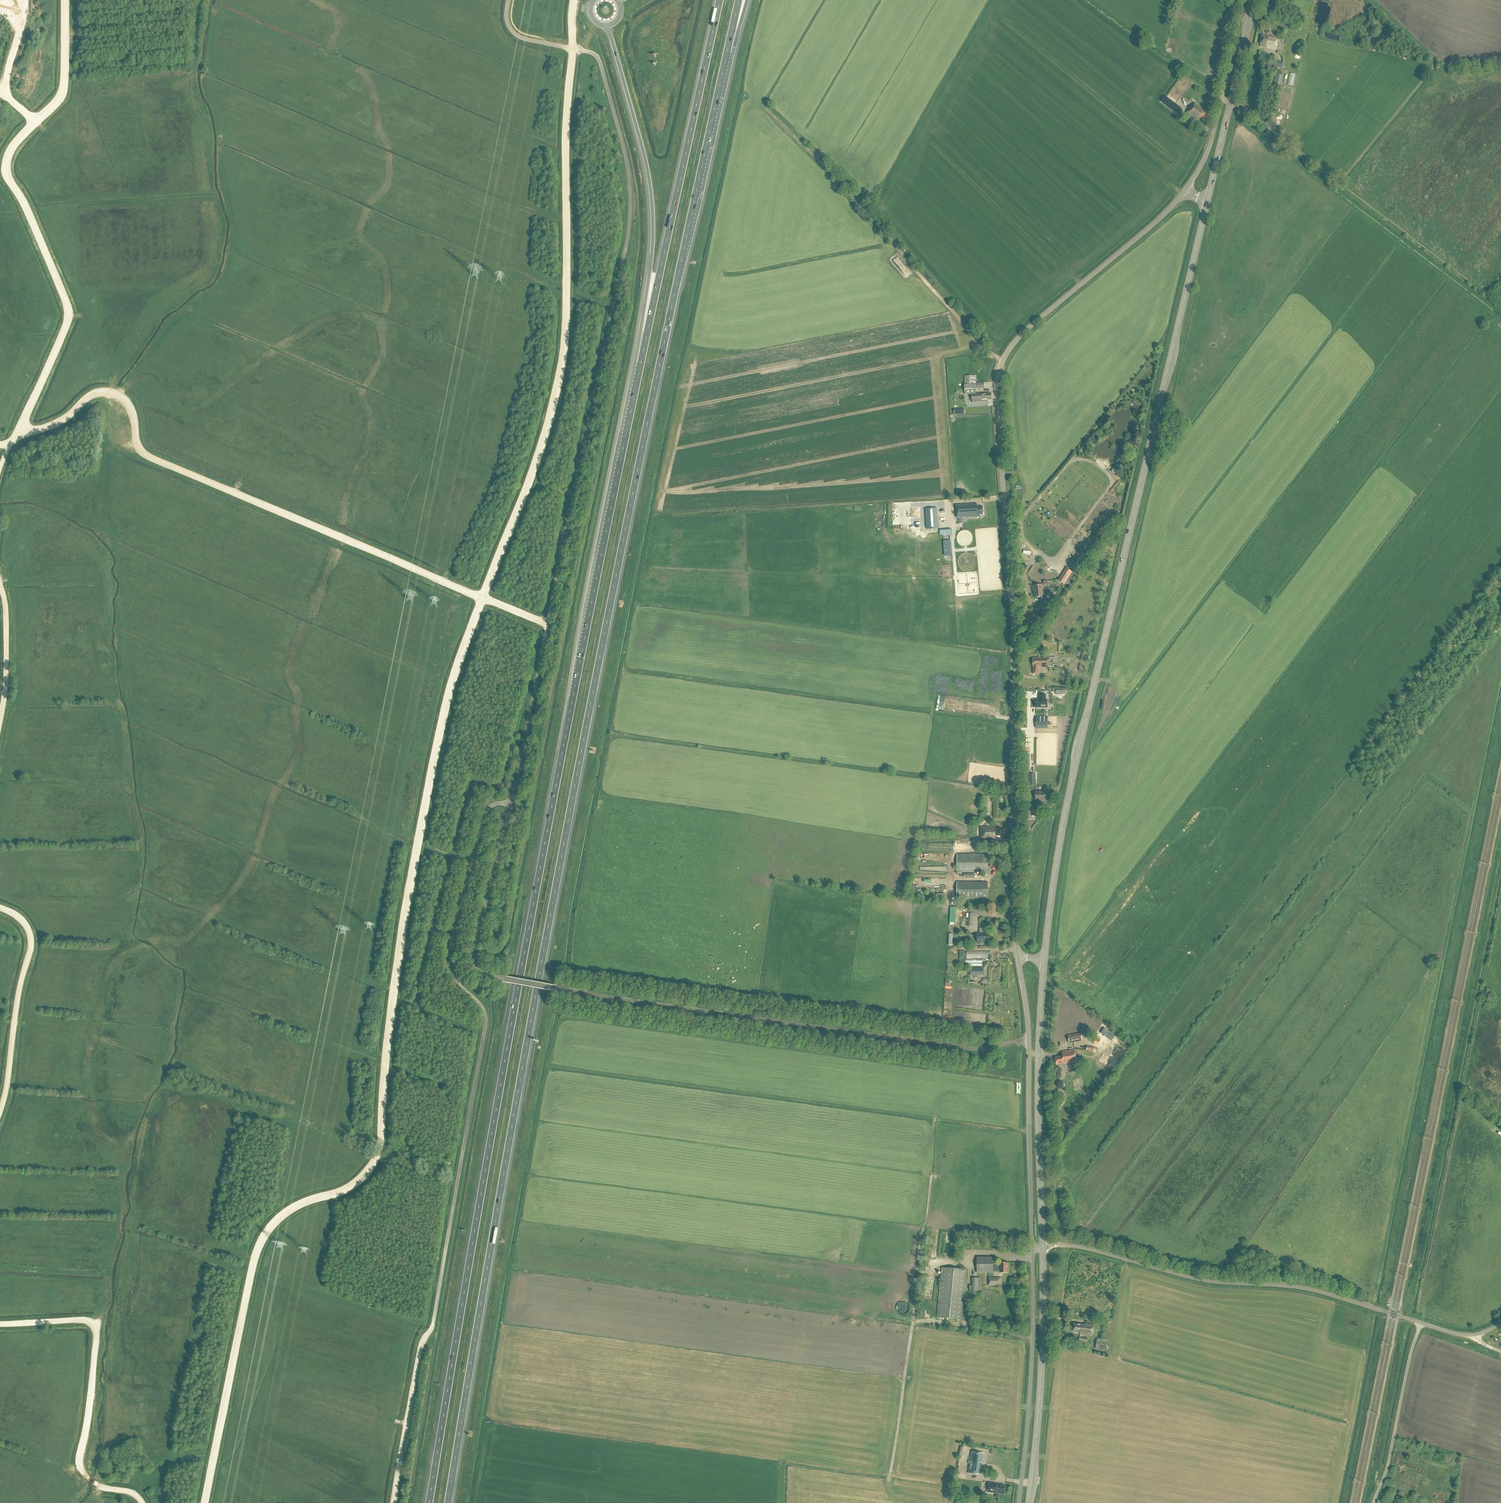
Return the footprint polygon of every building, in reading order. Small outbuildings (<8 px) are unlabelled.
[(1260,47),(1275,50),(1278,39),(1263,35),(1260,47)] [(1174,111),(1178,106),(1175,105),(1174,106),(1164,99),(1162,102),(1174,111)] [(1204,122),(1209,115),(1204,111),(1205,111),(1194,103),(1186,113),(1197,122),(1200,119),(1204,122)] [(976,383),(976,376),(964,377),(965,395),(972,394),(972,402),(987,402),(987,400),(991,400),(991,394),(982,394),(982,393),(976,394),(976,389),(984,389),(984,383),(976,383)] [(957,519),(957,525),(963,524),(962,518),(980,517),(980,515),(984,515),(983,507),(977,508),(977,503),(960,505),(956,505),(957,519)] [(939,506),(929,507),(931,530),(940,529),(939,506)] [(1090,552),(1093,547),(1077,535),(1073,540),(1090,552)] [(1070,557),(1074,561),(1078,556),(1079,557),(1084,551),(1079,547),(1070,557)] [(1078,572),(1088,558),(1082,553),(1071,568),(1078,572)] [(1064,585),(1072,572),(1067,569),(1058,581),(1064,585)] [(1043,594),(1042,585),(1033,586),(1033,591),(1034,591),(1035,598),(1040,597),(1040,601),(1047,601),(1046,594),(1043,594)] [(1050,602),(1055,605),(1058,600),(1053,597),(1050,602)] [(1049,667),(1049,658),(1039,658),(1039,659),(1033,659),(1033,666),(1034,666),(1034,674),(1038,674),(1038,667),(1049,667)] [(1033,699),(1033,707),(1044,707),(1044,699),(1043,699),(1043,694),(1037,694),(1037,698),(1037,699),(1033,699)] [(1036,716),(1036,729),(1047,729),(1047,716),(1036,716)] [(1046,801),(1046,793),(1042,793),(1042,792),(1035,792),(1035,801),(1046,801)] [(1001,836),(1001,828),(993,827),(981,827),(981,840),(996,840),(996,836),(1001,836)] [(988,873),(988,855),(957,855),(957,873),(988,873)] [(988,899),(988,883),(957,882),(957,898),(988,899)] [(983,929),(983,928),(979,928),(980,933),(976,934),(977,943),(986,942),(986,941),(990,941),(989,933),(988,933),(987,928),(983,929)] [(959,951),(959,961),(959,966),(966,966),(966,967),(984,966),(984,960),(966,960),(966,961),(965,961),(965,951),(959,951)] [(967,951),(967,959),(989,959),(989,951),(967,951)] [(970,976),(983,976),(984,967),(970,967),(970,976)] [(1069,1043),(1082,1041),(1081,1033),(1068,1036),(1069,1043)] [(1060,1065),(1077,1062),(1075,1049),(1062,1052),(1062,1056),(1055,1057),(1056,1065),(1060,1064),(1060,1065)] [(953,1236),(945,1235),(943,1250),(950,1251),(953,1236)] [(1003,1264),(993,1264),(993,1257),(977,1257),(977,1273),(993,1273),(993,1272),(1003,1272),(1003,1273),(1009,1273),(1009,1263),(1003,1263),(1003,1264)] [(962,1320),(967,1270),(942,1267),(937,1317),(962,1320)] [(983,1277),(975,1277),(976,1293),(984,1293),(983,1277)] [(1092,1336),(1094,1325),(1085,1324),(1085,1325),(1074,1324),(1073,1332),(1080,1333),(1080,1334),(1092,1336)] [(1106,1351),(1108,1340),(1097,1338),(1095,1349),(1106,1351)] [(978,1464),(979,1464),(981,1455),(969,1453),(966,1475),(978,1476),(979,1469),(977,1469),(978,1464)] [(1005,1494),(1006,1486),(996,1484),(996,1483),(989,1482),(988,1492),(1005,1494)]
